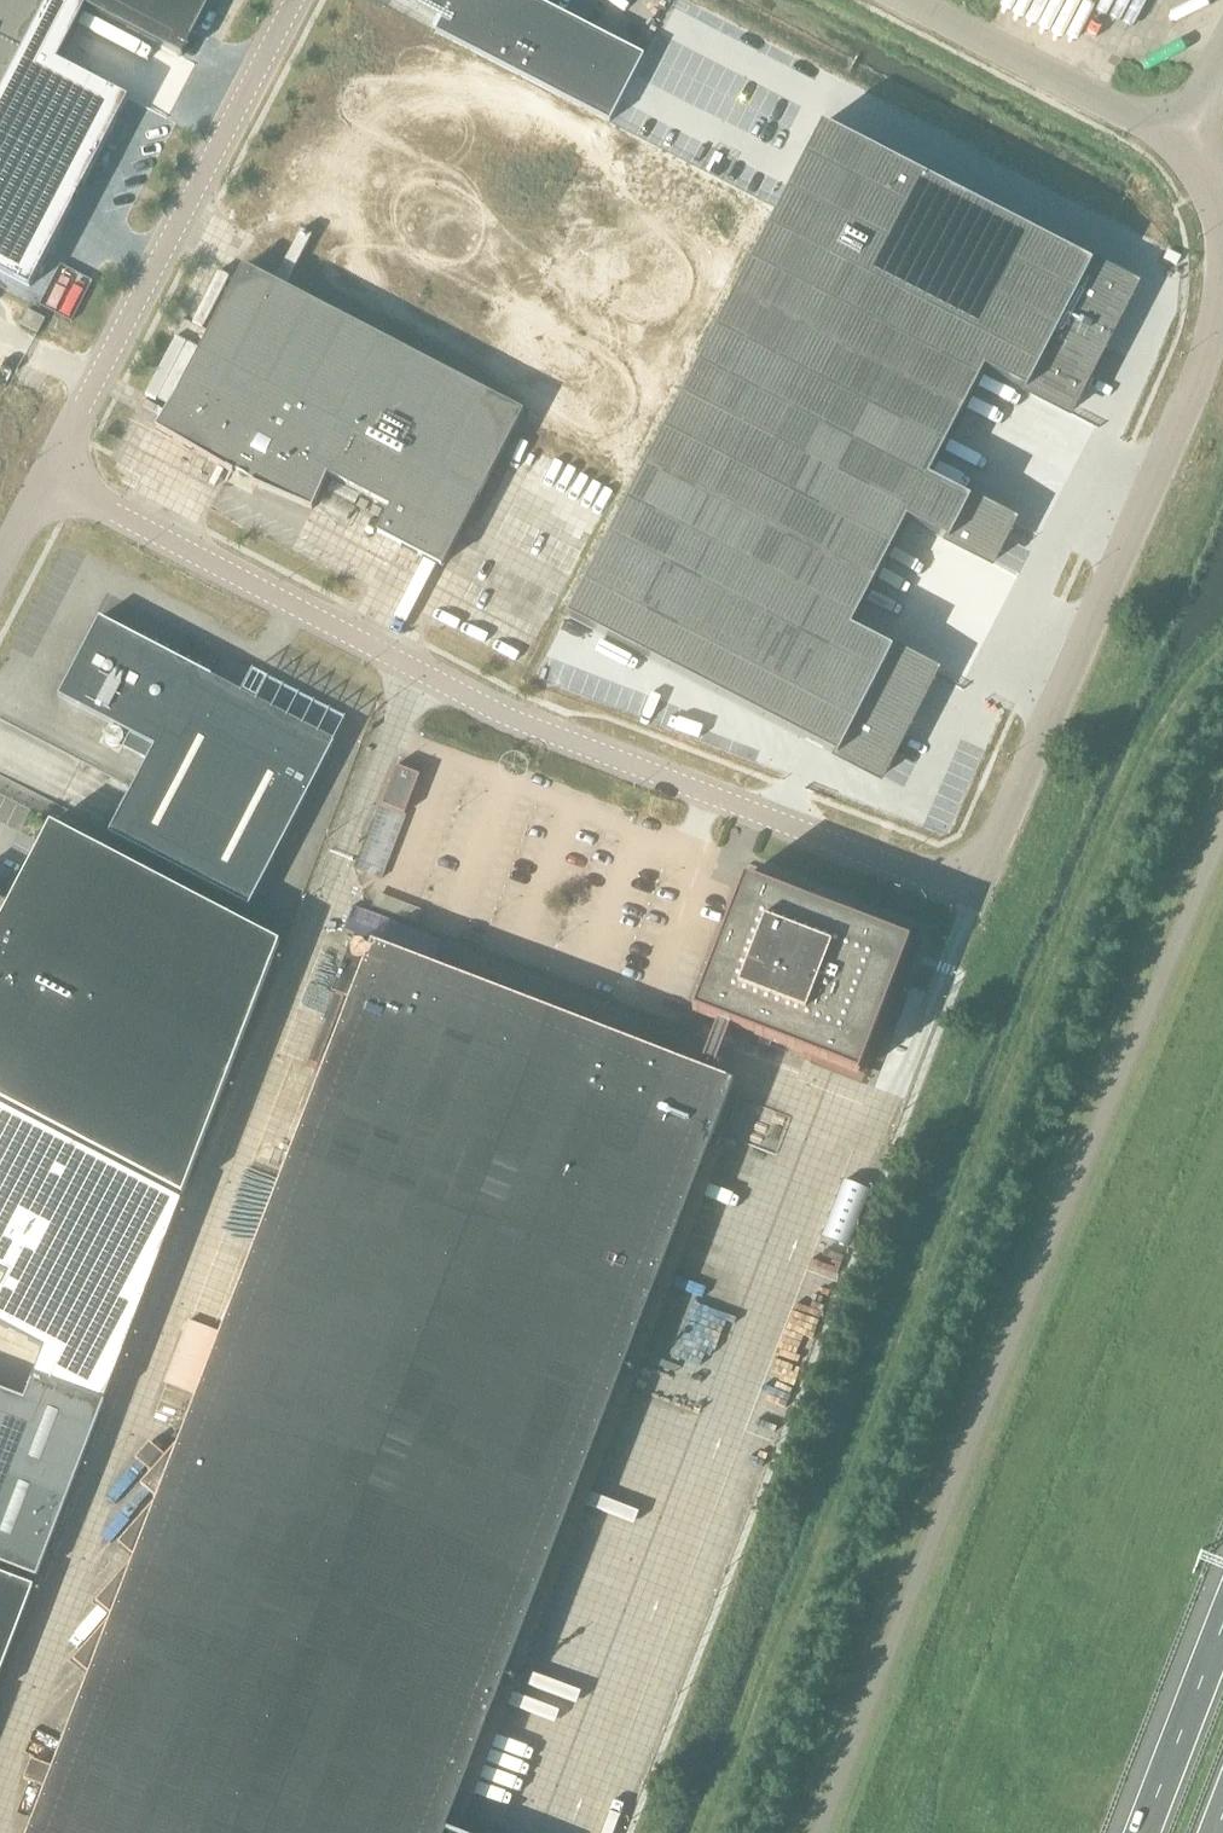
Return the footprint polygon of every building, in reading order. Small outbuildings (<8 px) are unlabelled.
[(29,287),(128,97),(56,60),(85,5),(75,0),(0,0),(0,271),(29,287)] [(85,5),(181,55),(210,0),(75,0),(85,5)] [(644,55),(537,0),(424,0),(423,2),(444,13),(435,31),(609,121),(644,55)] [(1135,285),(1089,261),(900,163),(822,123),(777,209),(772,219),(733,294),(961,413),(984,370),(1022,389),(1068,413),(1135,285)] [(252,481),(251,483),(312,509),(327,474),(389,507),(376,532),(442,566),(511,434),(523,411),(243,264),(184,377),(185,378),(155,427),(232,473),(234,471),(252,481)] [(644,466),(873,584),(906,520),(944,539),(991,563),(1013,521),(966,497),(928,477),(961,413),(733,294),(688,382),(644,466)] [(37,332),(45,318),(28,309),(20,323),(37,332)] [(850,627),(873,584),(644,466),(593,565),(566,616),(649,659),(755,714),(834,754),(880,778),(935,671),(889,647),(850,627)] [(58,696),(109,722),(129,733),(121,746),(147,759),(129,793),(127,792),(119,807),(121,808),(119,812),(117,811),(109,825),(112,826),(108,833),(249,906),(335,740),(99,617),(58,696)] [(381,804),(404,813),(420,774),(396,765),(381,804)] [(279,942),(50,823),(8,903),(0,899),(0,1099),(182,1194),(279,942)] [(706,1053),(700,1069),(711,1073),(717,1057),(730,1024),(857,1072),(896,975),(909,941),(855,919),(744,877),(692,1010),(719,1020),(706,1053)] [(711,1073),(700,1069),(371,942),(179,1439),(165,1455),(150,1442),(136,1458),(151,1471),(141,1484),(156,1498),(118,1542),(134,1556),(95,1601),(111,1615),(73,1659),(89,1674),(53,1767),(31,1758),(23,1778),(47,1787),(28,1832),(455,1832),(445,1829),(733,1082),(711,1073)] [(908,1037),(925,993),(911,987),(895,1032),(908,1037)] [(114,1364),(182,1200),(0,1107),(0,1270),(7,1274),(0,1289),(0,1326),(44,1347),(48,1337),(114,1364)] [(844,1180),(822,1236),(846,1246),(868,1190),(844,1180)] [(44,1347),(35,1370),(101,1397),(110,1374),(114,1364),(48,1337),(44,1347)] [(37,1577),(105,1401),(35,1372),(25,1396),(0,1387),(0,1562),(37,1577)] [(34,1585),(0,1572),(0,1674),(34,1585)]
